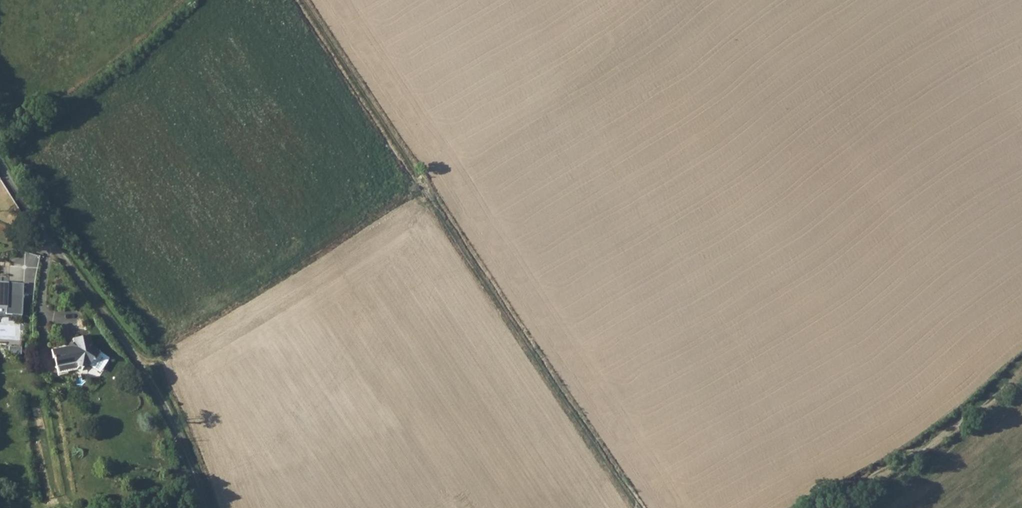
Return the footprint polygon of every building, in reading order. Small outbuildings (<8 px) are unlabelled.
[(23,282),(0,280),(0,312),(4,312),(21,314),(23,282)] [(108,354),(90,344),(87,333),(71,336),(71,340),(68,344),(49,348),(51,356),(53,356),(55,365),(74,360),(78,364),(83,364),(86,362),(87,362),(99,369),(108,354)]
